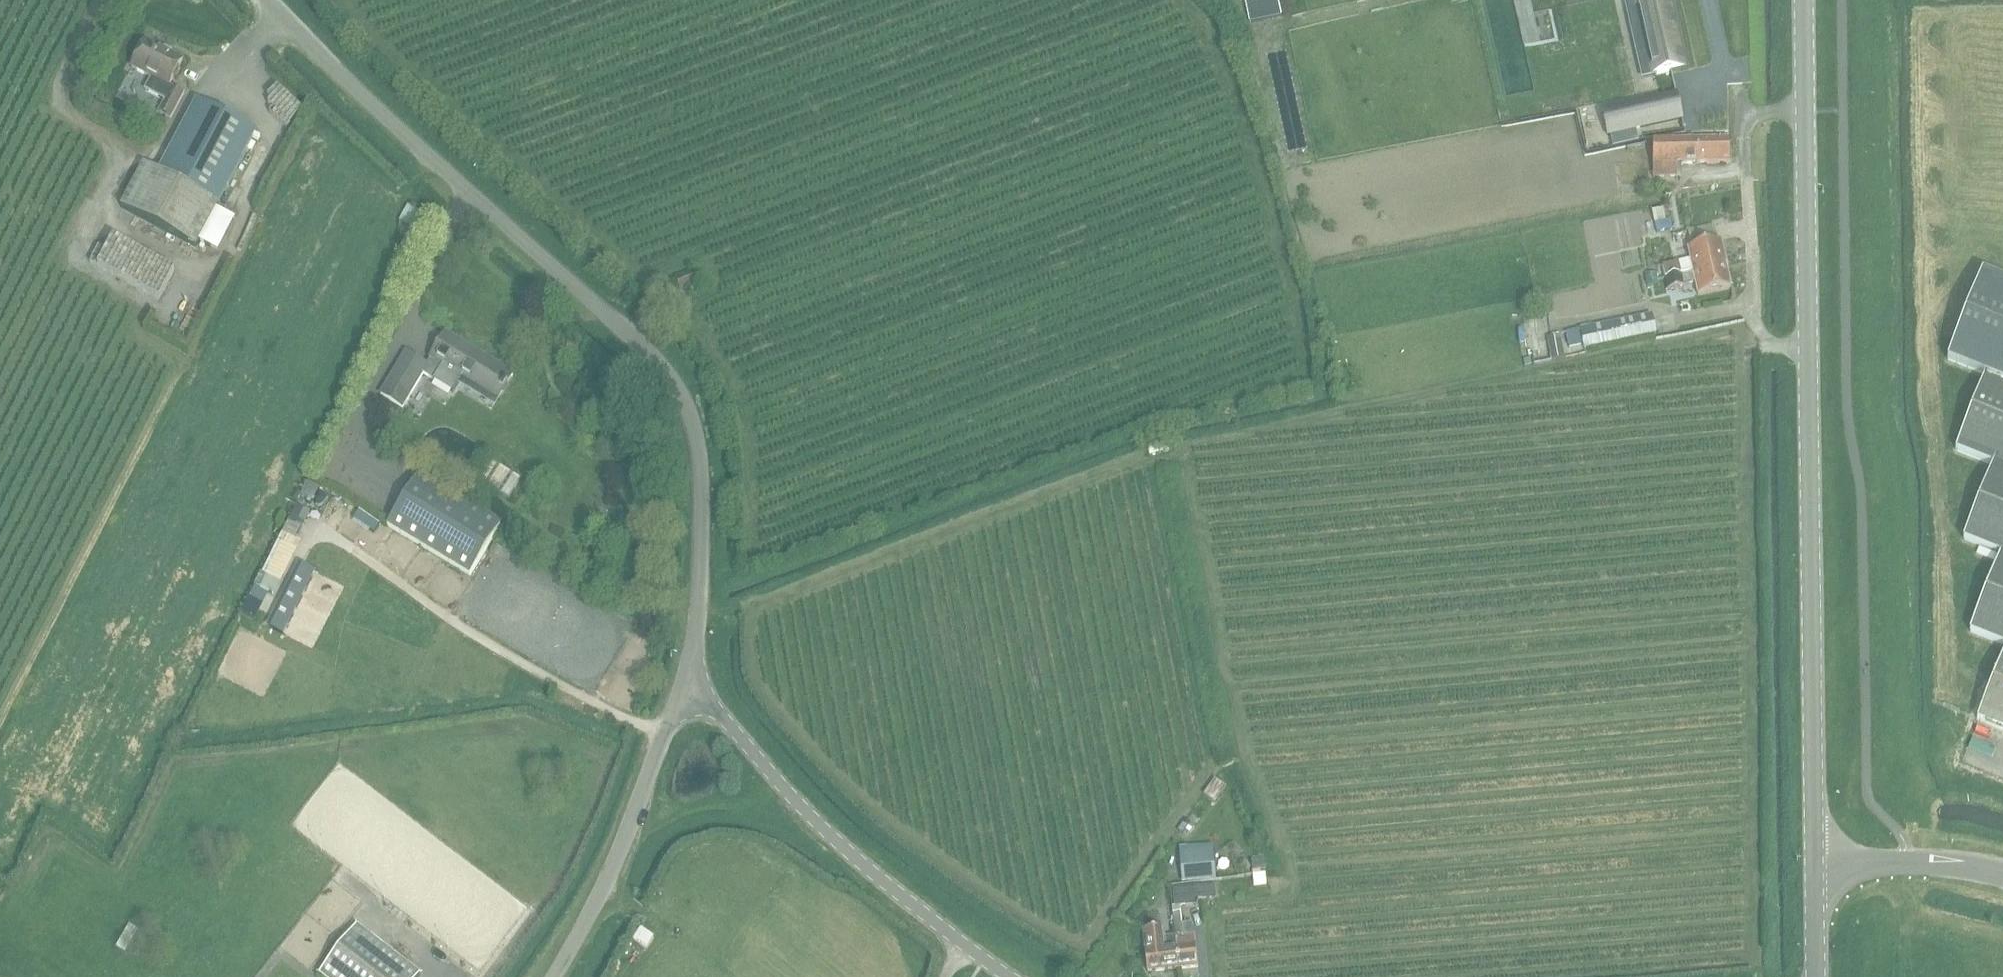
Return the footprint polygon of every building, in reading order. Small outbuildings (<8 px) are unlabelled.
[(1645,76),(1655,74),(1655,76),(1657,75),(1656,74),(1685,68),(1670,0),(1638,0),(1646,38),(1637,40),(1645,76)] [(169,85),(183,59),(146,40),(132,67),(152,77),(146,89),(166,100),(159,112),(171,118),(184,93),(172,87),(169,85)] [(1636,128),(1682,117),(1676,93),(1616,106),(1622,131),(1610,134),(1612,146),(1639,140),(1636,128)] [(218,204),(257,132),(197,100),(159,172),(144,164),(132,186),(121,207),(197,246),(207,226),(218,204)] [(1693,136),(1688,136),(1689,140),(1653,140),(1653,177),(1681,177),(1681,163),(1729,163),(1728,139),(1697,140),(1697,139),(1693,139),(1693,136)] [(1681,189),(1669,191),(1672,212),(1684,210),(1681,189)] [(426,215),(408,205),(399,222),(417,232),(426,215)] [(1668,219),(1655,222),(1658,231),(1671,227),(1668,219)] [(1666,277),(1725,264),(1720,241),(1717,242),(1714,226),(1689,231),(1692,248),(1688,248),(1690,259),(1663,266),(1666,277)] [(123,252),(141,259),(145,249),(127,242),(123,252)] [(152,245),(145,266),(163,272),(170,251),(152,245)] [(1725,264),(1666,277),(1668,289),(1695,283),(1698,294),(1730,287),(1725,264)] [(180,308),(195,273),(185,268),(170,304),(180,308)] [(675,278),(680,292),(698,285),(692,271),(675,278)] [(1982,273),(1948,360),(1985,375),(1955,449),(1993,464),(1963,538),(2000,553),(1969,631),(2002,644),(2002,281),(1982,273)] [(1658,275),(1646,277),(1648,288),(1659,286),(1658,275)] [(1584,349),(1620,341),(1656,333),(1652,315),(1580,330),(1584,349)] [(513,375),(488,360),(446,334),(427,365),(406,352),(381,393),(402,406),(423,372),(453,391),(462,376),(497,397),(502,389),(503,390),(508,383),(506,382),(510,375),(512,376),(513,375)] [(1565,357),(1561,336),(1547,339),(1550,354),(1544,355),(1545,361),(1565,357)] [(478,481),(509,499),(521,479),(491,460),(478,481)] [(419,474),(387,525),(443,559),(470,575),(502,524),(474,507),(419,474)] [(307,481),(300,495),(312,501),(319,487),(307,481)] [(296,505),(288,522),(301,528),(303,529),(311,512),(296,505)] [(275,595),(302,542),(282,533),(256,586),(268,591),(275,595)] [(306,560),(273,623),(287,631),(319,567),(306,560)] [(256,586),(243,612),(255,618),(268,591),(256,586)] [(1977,719),(2002,730),(2002,654),(1977,719)] [(1212,784),(1204,795),(1216,804),(1224,792),(1212,784)] [(1212,845),(1182,847),(1185,881),(1215,879),(1212,845)] [(1266,883),(1265,874),(1264,859),(1251,860),(1253,885),(1266,883)] [(1173,888),(1174,907),(1196,906),(1195,898),(1216,897),(1215,885),(1173,888)] [(1176,936),(1179,968),(1198,966),(1194,934),(1193,935),(1192,924),(1182,925),(1181,912),(1172,913),(1176,936)] [(356,926),(319,973),(324,976),(418,976),(420,975),(356,926)] [(1179,968),(1176,936),(1165,937),(1164,927),(1143,930),(1145,950),(1147,972),(1179,968)] [(641,928),(633,939),(646,948),(654,937),(641,928)]
